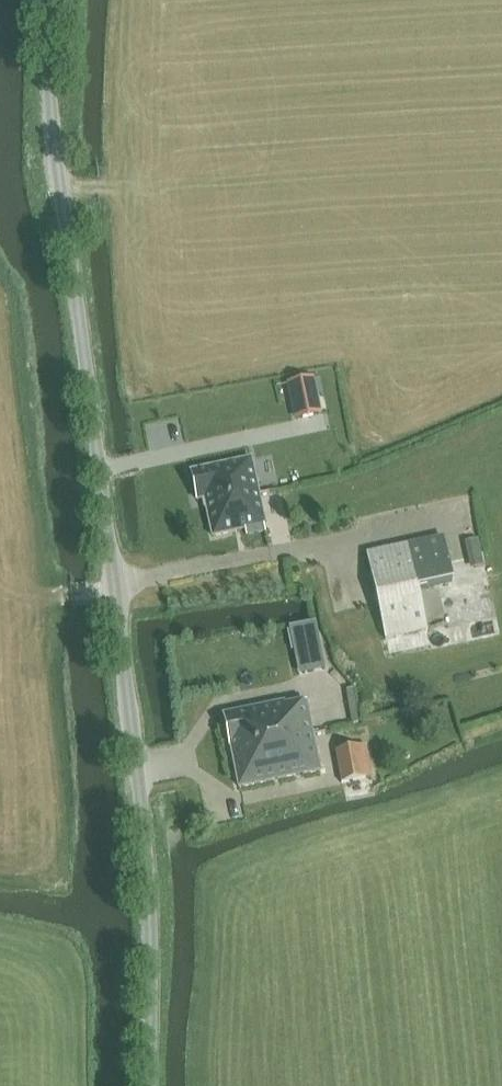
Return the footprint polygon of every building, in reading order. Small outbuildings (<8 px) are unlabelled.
[(302,397),(293,399),(298,419),(320,414),(312,380),(299,383),(302,397)] [(252,459),(192,472),(198,501),(204,500),(206,506),(259,494),(252,459)] [(259,494),(206,506),(206,508),(207,508),(213,536),(213,537),(246,530),(247,536),(266,532),(265,526),(266,526),(259,494)] [(419,590),(453,583),(443,537),(367,554),(386,640),(409,635),(409,633),(400,595),(419,590)] [(316,622),(290,628),(300,675),(326,669),(316,622)] [(231,747),(232,752),(313,735),(306,702),(285,706),(285,703),(224,715),(230,747),(231,747)] [(240,788),(242,788),(242,787),(321,771),(313,735),(232,752),(240,788)] [(367,779),(360,746),(336,751),(343,784),(367,779)]
